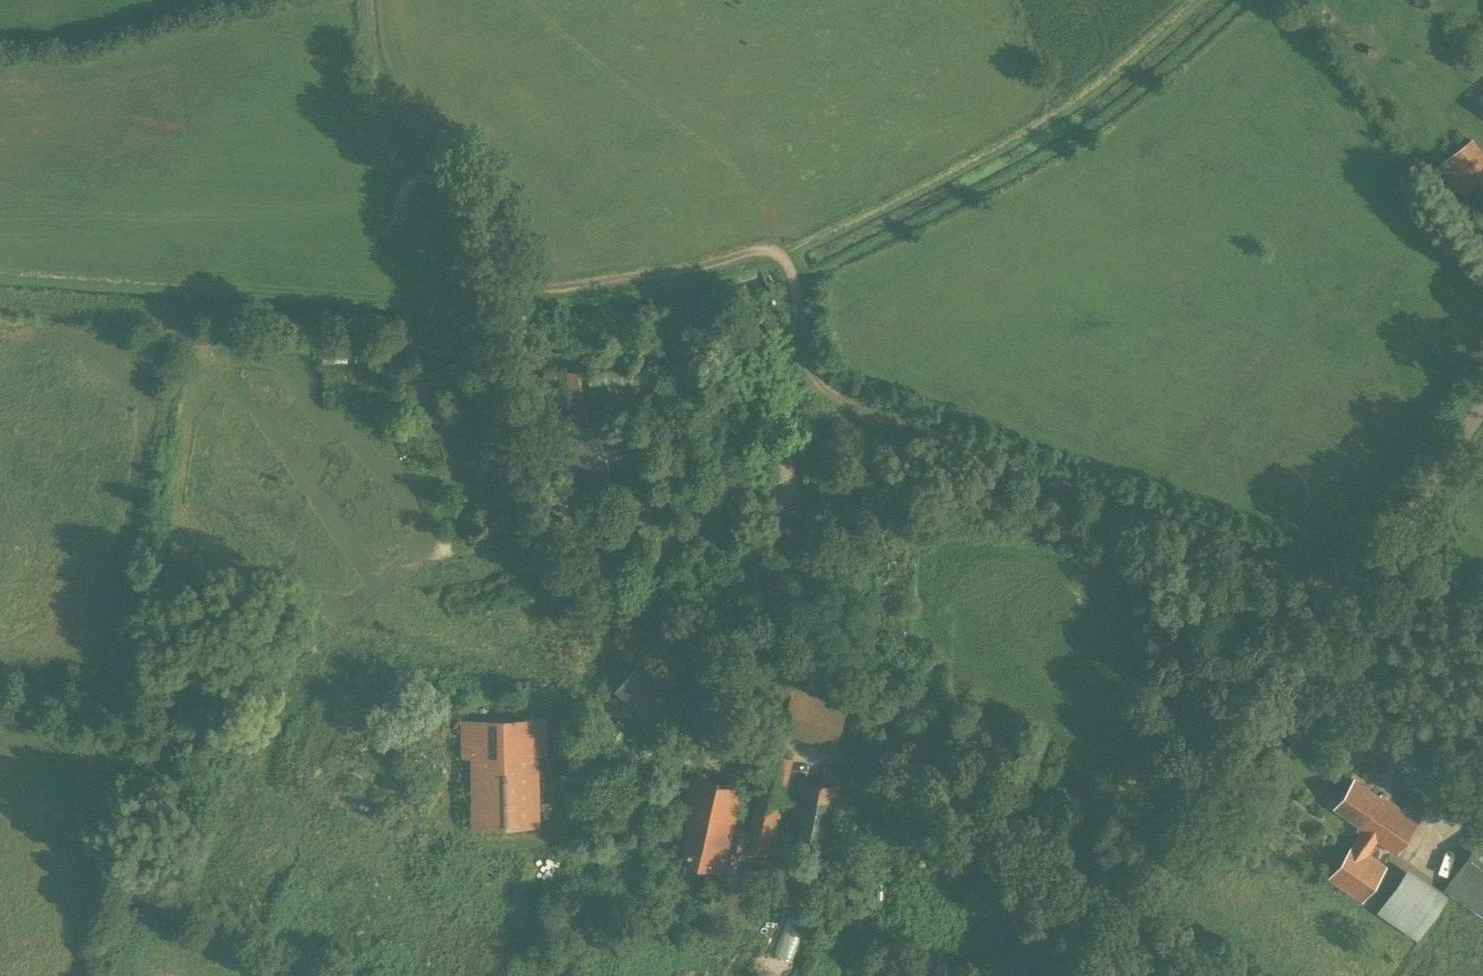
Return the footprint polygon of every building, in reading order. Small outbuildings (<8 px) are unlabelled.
[(1462,196),(1482,181),(1482,154),(1472,139),(1438,163),(1462,196)] [(1479,200),(1475,196),(1469,201),(1473,205),(1479,200)] [(618,417),(561,433),(576,484),(582,482),(582,485),(612,476),(609,466),(642,456),(632,423),(621,427),(618,417)] [(686,700),(642,665),(619,693),(663,729),(686,700)] [(837,749),(853,687),(798,671),(779,732),(837,749)] [(462,756),(471,755),(472,825),(541,824),(539,754),(548,753),(547,716),(461,718),(462,756)] [(730,847),(735,848),(765,856),(780,798),(760,792),(750,830),(733,826),(743,788),(693,775),(671,857),(723,871),(730,847)] [(832,840),(842,785),(798,778),(787,833),(832,840)] [(1357,828),(1360,830),(1328,878),(1362,902),(1387,865),(1369,853),(1377,841),(1395,853),(1426,809),(1409,796),(1400,806),(1380,793),(1379,795),(1354,778),(1334,807),(1360,824),(1357,828)] [(1447,893),(1408,866),(1377,911),(1416,938),(1447,893)] [(1482,939),(1441,911),(1424,935),(1464,964),(1482,939)]
